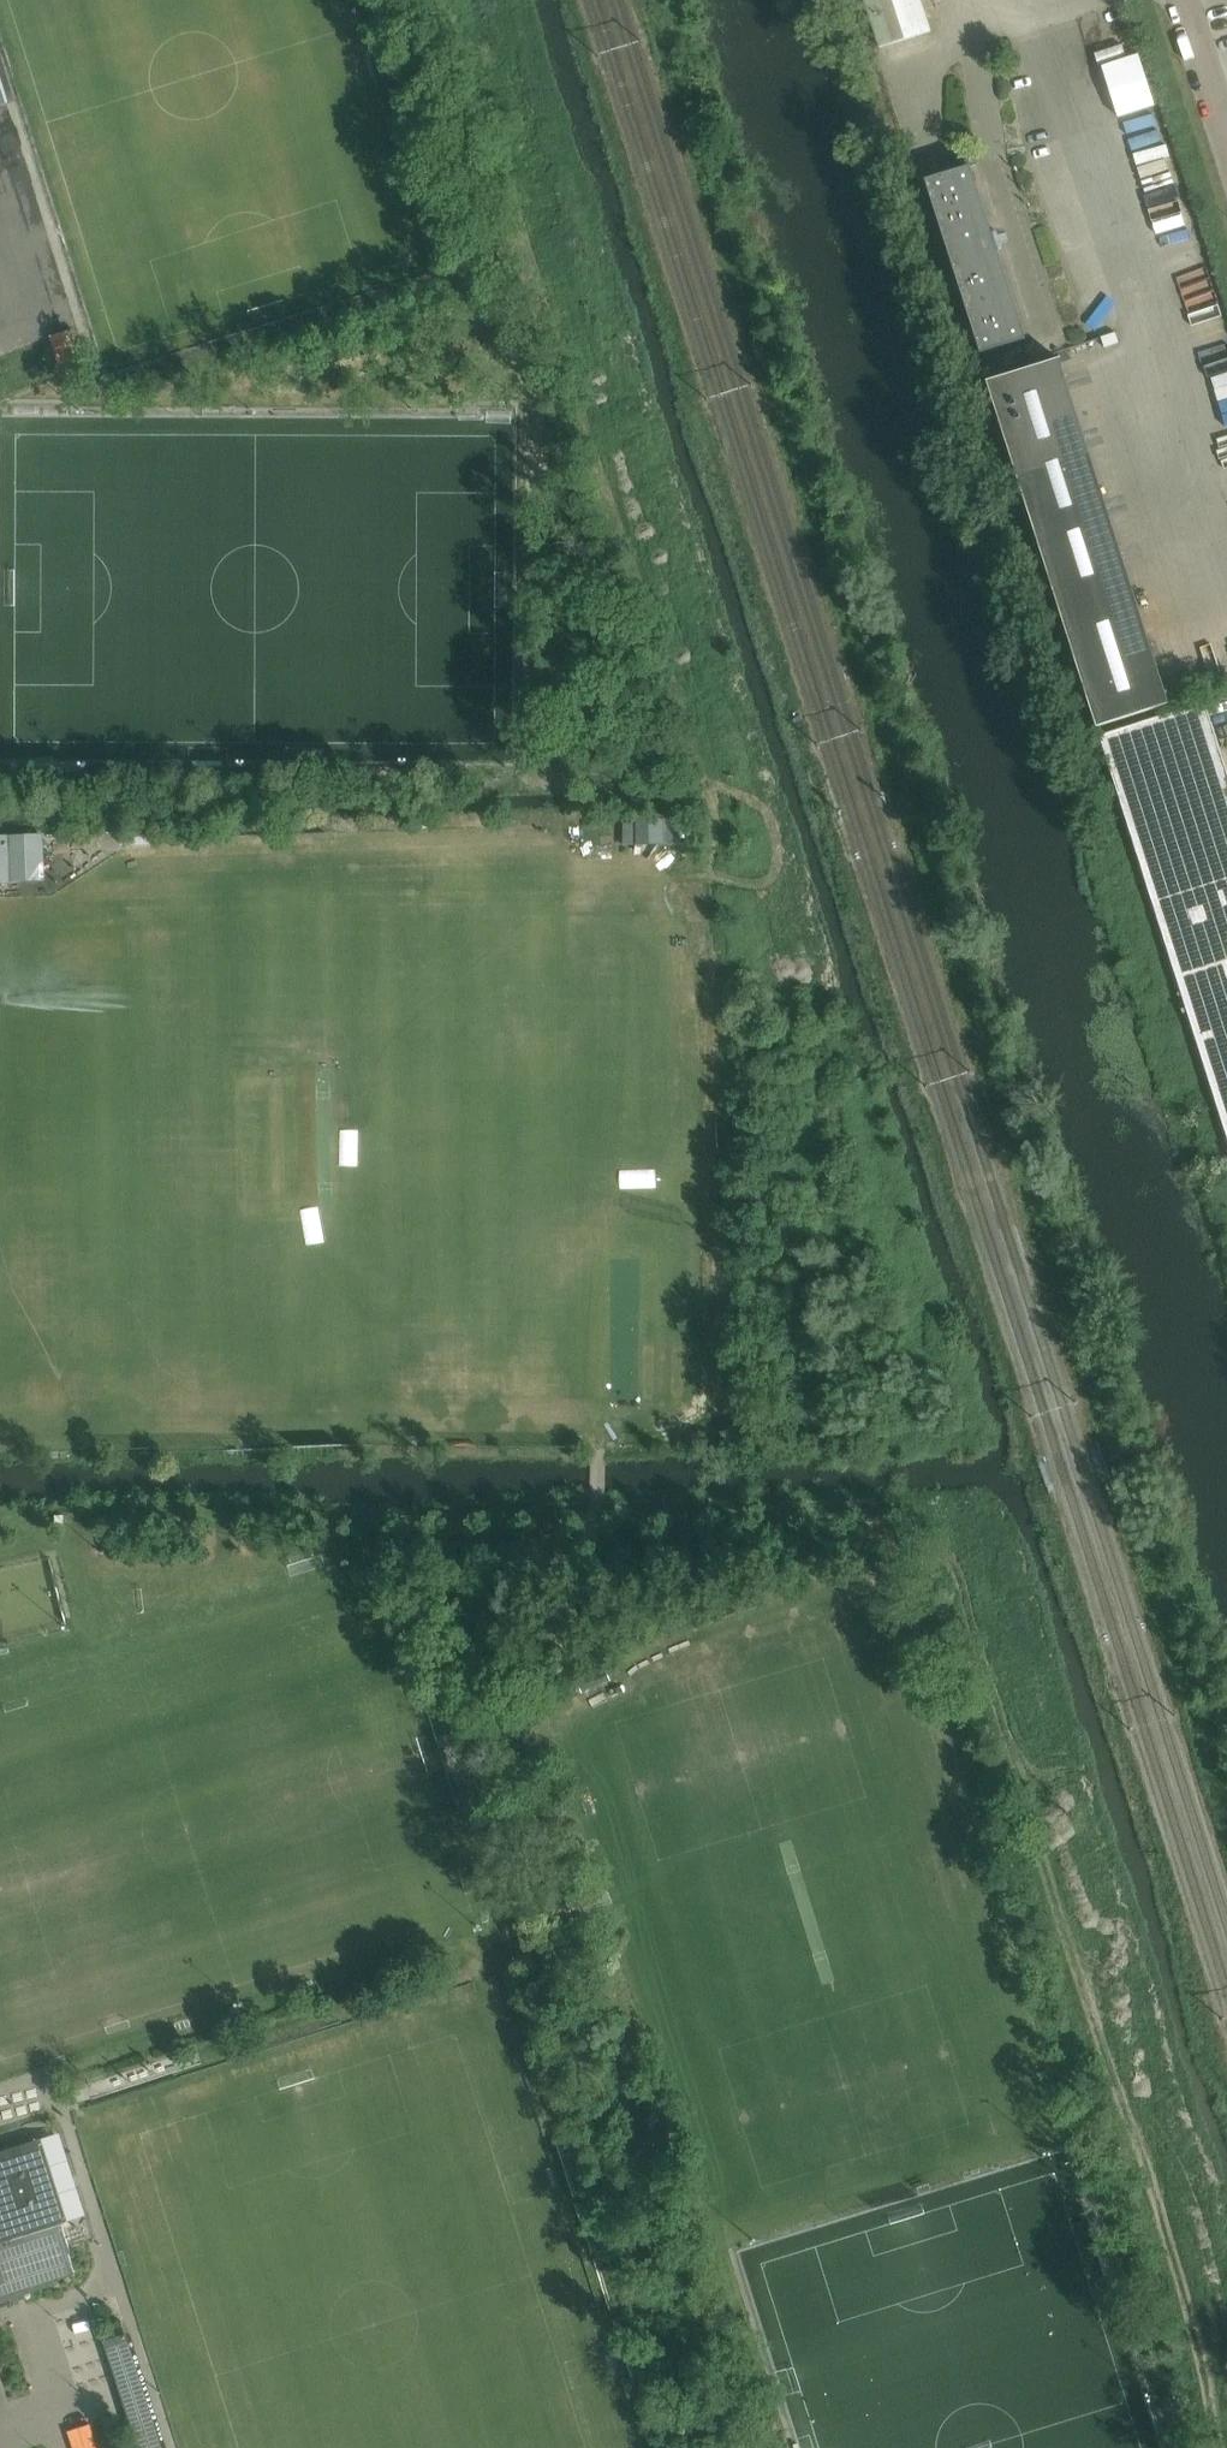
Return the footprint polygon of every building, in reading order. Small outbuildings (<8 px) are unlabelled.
[(881,49),(931,33),(921,0),(865,0),(881,49)] [(1102,67),(1120,118),(1156,107),(1139,55),(1102,67)] [(925,181),(979,354),(1030,337),(1030,336),(1021,339),(967,169),(976,166),(976,165),(925,181)] [(987,384),(1097,728),(1170,705),(1060,360),(987,384)] [(1226,1136),(1226,770),(1206,703),(1100,736),(1226,1136)] [(44,870),(43,837),(0,838),(0,872),(44,870)] [(588,1678),(578,1682),(582,1692),(592,1688),(588,1678)] [(56,2281),(76,2275),(68,2250),(70,2249),(62,2223),(68,2222),(41,2140),(0,2153),(0,2303),(12,2299),(12,2297),(23,2294),(24,2294),(25,2295),(52,2287),(50,2283),(56,2281)] [(142,2447),(168,2447),(133,2330),(108,2337),(142,2447)]
